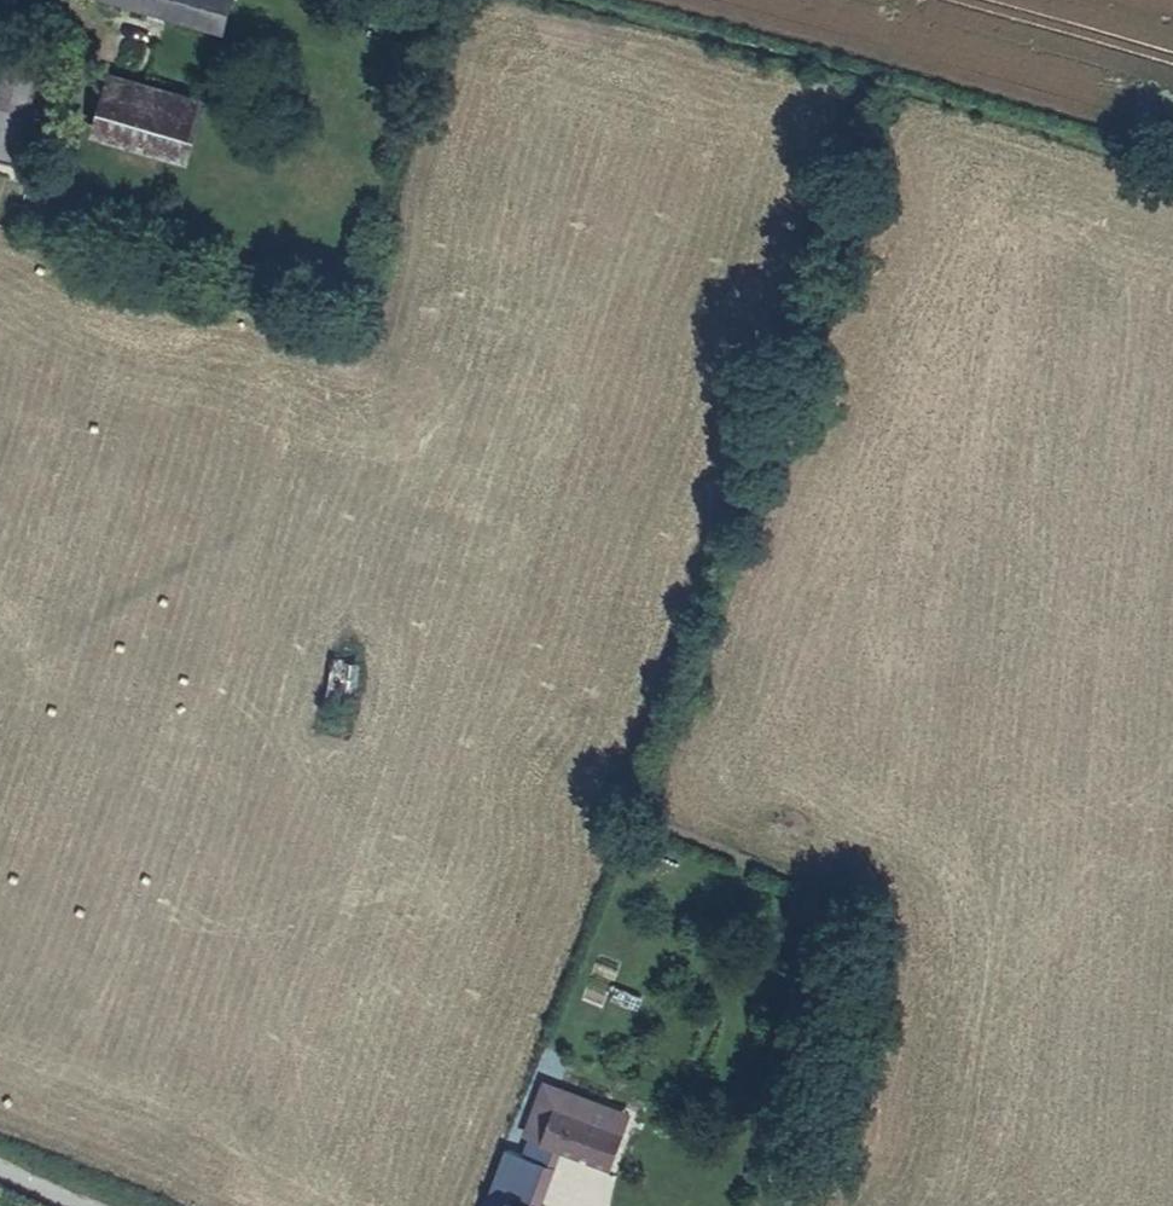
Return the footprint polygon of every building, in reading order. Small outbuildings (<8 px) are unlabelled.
[(231,0),(125,0),(223,27),(231,0)] [(4,59),(0,76),(0,160),(16,164),(16,162),(40,71),(40,69),(4,59)] [(112,88),(98,134),(156,153),(170,106),(112,88)] [(170,106),(156,153),(185,161),(199,115),(170,106)] [(529,1107),(522,1124),(578,1145),(585,1127),(529,1107)] [(544,1166),(571,1176),(582,1147),(578,1145),(522,1124),(519,1123),(487,1205),(529,1205),(544,1166)]
